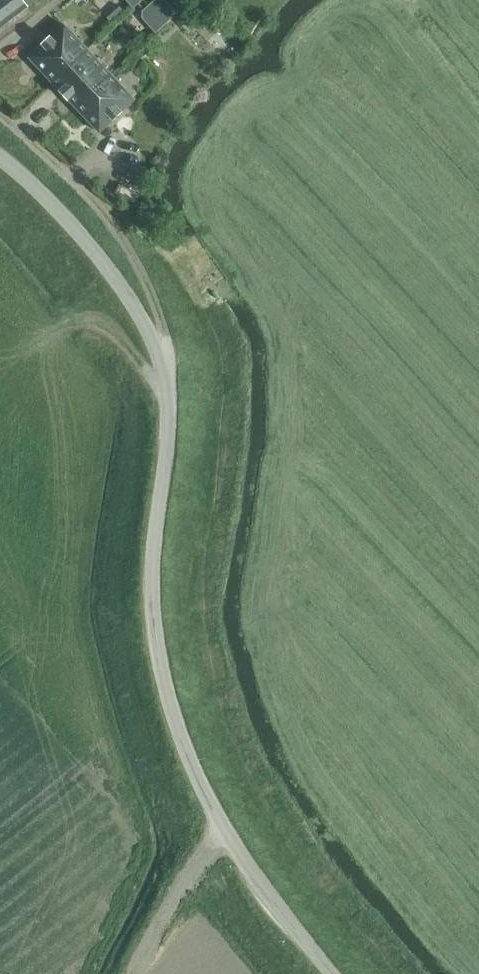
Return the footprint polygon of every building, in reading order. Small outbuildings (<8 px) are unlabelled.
[(28,6),(23,0),(0,0),(0,27),(28,6)] [(168,21),(177,13),(166,0),(162,0),(155,6),(168,21)] [(30,57),(53,82),(88,49),(65,24),(30,57)] [(53,82),(76,106),(111,73),(88,49),(53,82)] [(111,73),(76,106),(100,132),(135,99),(111,73)]
